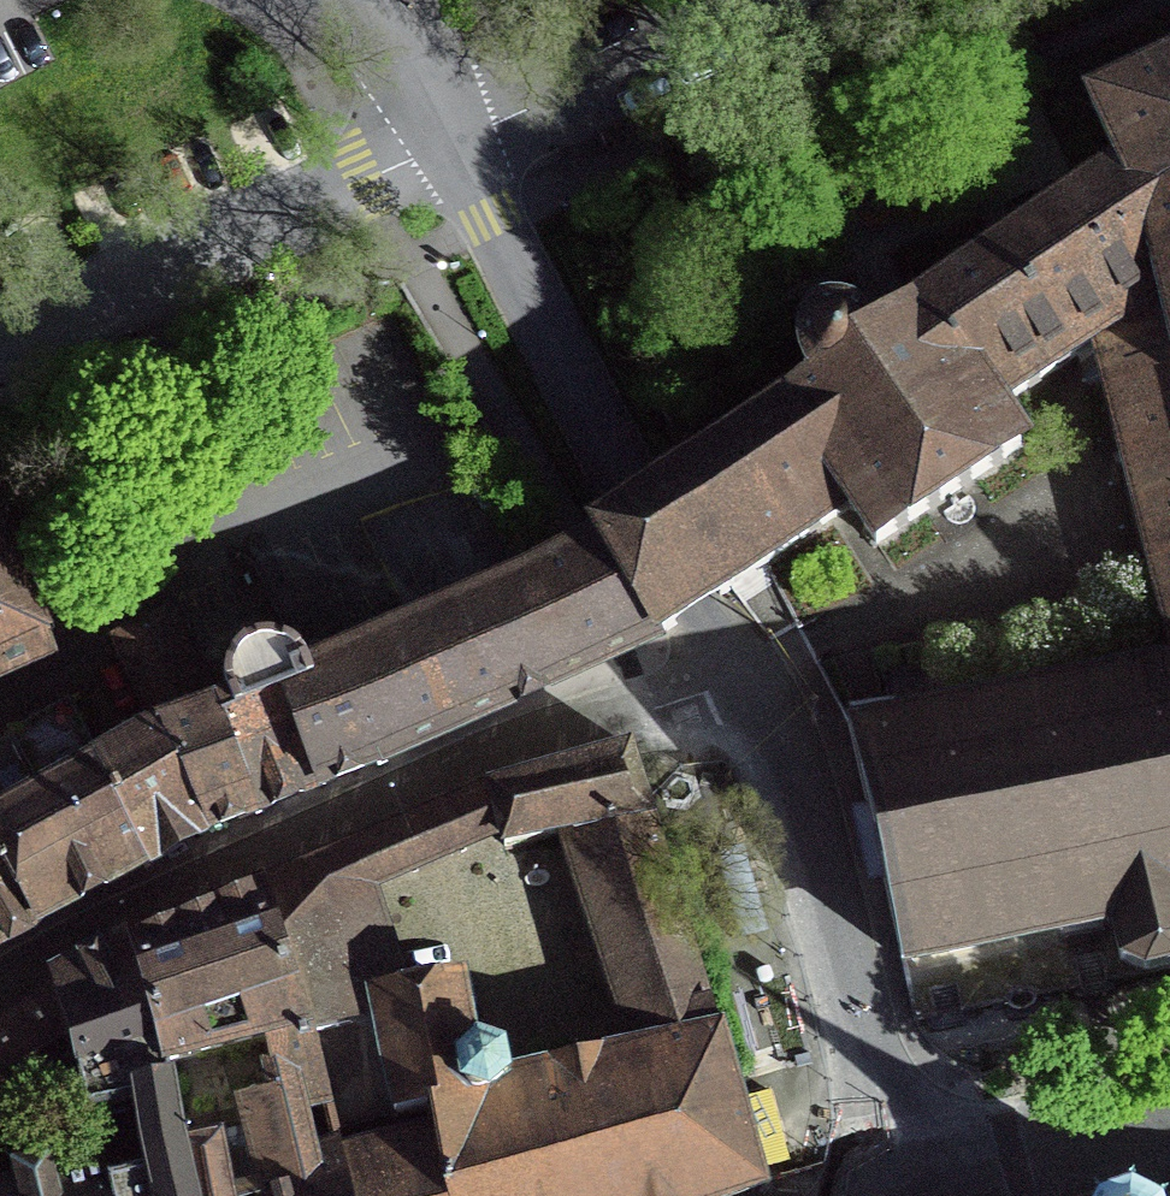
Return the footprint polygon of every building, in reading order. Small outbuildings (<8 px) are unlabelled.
[(1169,234),(1169,66),(1086,106),(1117,174),(1148,244),(1169,234)] [(1117,174),(920,308),(873,340),(863,325),(847,316),(829,315),(813,321),(800,334),(795,351),(797,369),(806,384),(807,384),(682,467),(644,493),(590,531),(593,536),(656,637),(662,634),(663,635),(706,606),(728,593),(728,594),(737,588),(734,585),(753,572),(755,576),(763,570),(761,567),(848,509),(873,547),(1018,451),(992,413),(1093,347),(1107,399),(1169,650),(1169,234),(1148,244),(1117,174)] [(9,938),(35,924),(84,897),(138,867),(142,874),(147,871),(146,867),(163,858),(162,856),(173,849),(182,844),(182,843),(199,834),(201,833),(225,824),(250,814),(253,813),(255,819),(258,817),(257,813),(280,802),(314,788),(315,791),(322,788),(321,785),(346,776),(372,765),(375,770),(384,766),(382,760),(608,658),(656,637),(593,536),(528,580),(423,637),(307,678),(300,662),(288,650),(269,646),(248,651),(236,659),(226,669),(219,687),(218,707),(208,711),(190,673),(170,627),(115,653),(154,734),(99,766),(67,707),(0,745),(0,943),(9,938)] [(45,655),(0,553),(0,676),(45,655)] [(845,729),(872,847),(898,964),(945,955),(945,956),(1109,921),(1118,963),(1141,976),(1169,970),(1169,663),(845,729)] [(688,1038),(715,1031),(628,751),(496,788),(490,794),(500,843),(501,849),(572,841),(633,1028),(683,1017),(688,1038)] [(376,897),(500,843),(490,794),(417,825),(330,862),(262,891),(302,1027),(306,1040),(368,1022),(413,1009),(376,897)] [(168,1098),(272,1071),(262,1036),(302,1027),(262,891),(130,947),(128,944),(127,944),(162,1063),(168,1098)] [(162,1063),(127,944),(118,948),(120,953),(58,986),(56,981),(54,982),(87,1114),(85,1115),(99,1172),(105,1195),(186,1195),(178,1168),(168,1098),(162,1063)] [(99,1172),(85,1115),(87,1114),(54,982),(40,988),(43,996),(0,1029),(0,1195),(10,1195),(99,1172)] [(306,1040),(304,1041),(326,1118),(334,1149),(336,1159),(345,1195),(742,1195),(759,1190),(715,1031),(688,1038),(639,1048),(641,1053),(504,1084),(500,1058),(475,1049),(471,1053),(462,1000),(413,1009),(368,1022),(306,1040)] [(262,1036),(272,1071),(283,1112),(300,1177),(299,1177),(303,1195),(345,1195),(336,1159),(334,1149),(326,1118),(304,1041),(306,1040),(302,1027),(262,1036)] [(168,1098),(178,1168),(186,1195),(303,1195),(299,1177),(300,1177),(283,1112),(272,1071),(168,1098)] [(99,1172),(10,1195),(105,1195),(99,1172)]
